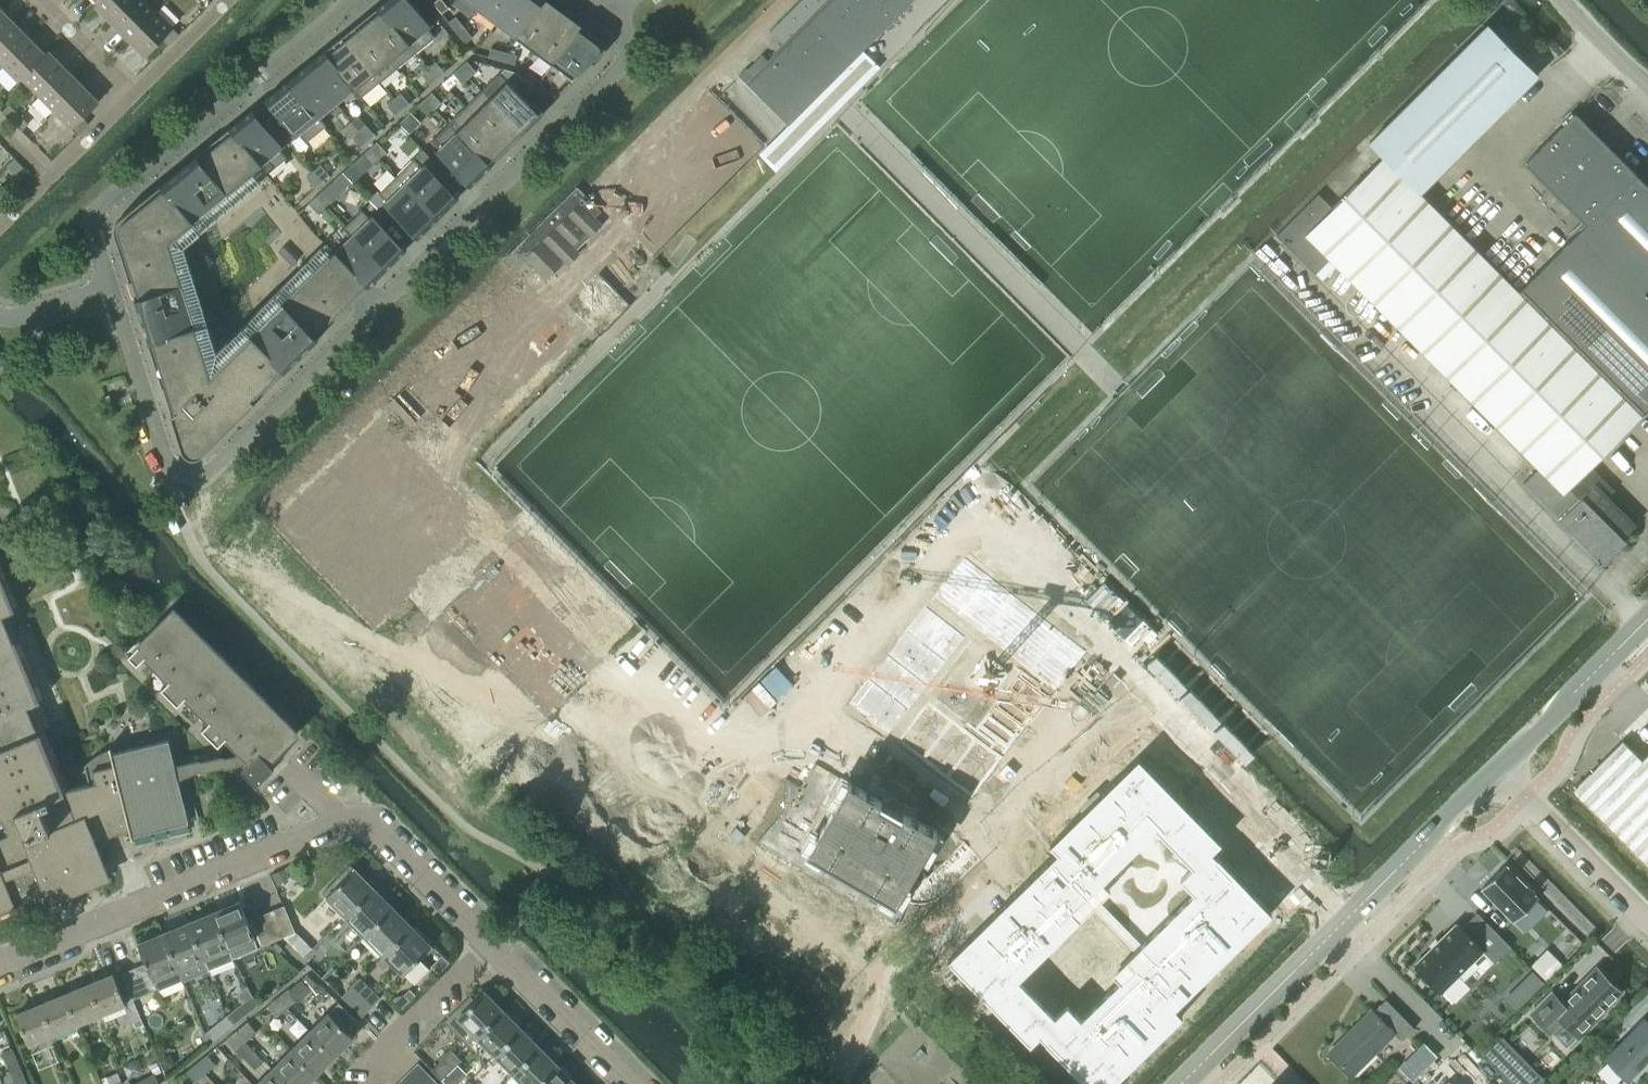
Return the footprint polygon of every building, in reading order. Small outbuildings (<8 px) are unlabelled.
[(98,1),(95,4),(113,22),(135,0),(99,0),(98,1)] [(156,10),(146,0),(135,0),(113,22),(129,39),(157,12),(156,10)] [(416,52),(436,36),(406,0),(392,0),(381,9),(416,52)] [(442,0),(436,0),(432,2),(440,13),(448,7),(442,0)] [(512,0),(483,0),(477,8),(496,22),(512,0)] [(496,22),(515,36),(541,0),(512,0),(496,22)] [(561,13),(543,0),(541,0),(515,36),(534,50),(561,13)] [(910,0),(801,0),(771,30),(786,46),(756,76),(747,67),(739,75),(787,123),(910,0)] [(0,7),(0,33),(13,20),(0,7)] [(398,67),(416,52),(381,9),(363,23),(398,67)] [(168,45),(179,34),(157,12),(129,39),(145,55),(162,39),(168,45)] [(552,64),(580,27),(561,13),(534,50),(552,64)] [(457,31),(463,26),(455,16),(449,21),(457,31)] [(29,36),(13,20),(0,33),(0,63),(2,65),(30,37),(29,36)] [(345,38),(380,81),(398,67),(363,23),(345,38)] [(1383,156),(1419,192),(1537,75),(1487,25),(1370,143),(1383,156)] [(463,26),(457,31),(465,42),(472,37),(463,26)] [(599,42),(598,41),(580,27),(552,64),(573,79),(600,52),(600,51),(601,50),(601,49),(601,48),(601,46),(601,45),(601,44),(600,43),(599,42)] [(22,78),(45,53),(30,37),(2,65),(19,81),(22,78)] [(360,97),(362,96),(380,81),(345,38),(326,53),(355,88),(354,89),(360,97)] [(501,60),(503,51),(491,47),(488,56),(501,60)] [(38,95),(66,67),(48,50),(45,53),(22,78),(38,95)] [(515,64),(517,55),(503,51),(501,60),(515,64)] [(337,103),(354,89),(355,88),(326,53),(308,68),(337,103)] [(428,68),(438,78),(444,72),(435,61),(428,68)] [(460,67),(469,76),(476,70),(467,61),(460,67)] [(82,84),(66,67),(38,95),(54,111),(82,84)] [(462,82),(469,76),(460,67),(454,73),(462,82)] [(319,118),(320,117),(337,103),(308,68),(290,83),(319,118)] [(431,84),(438,78),(428,68),(422,74),(431,84)] [(516,69),(515,70),(516,71),(505,68),(482,90),(522,129),(539,112),(523,96),(532,87),(523,77),(517,71),(517,70),(516,69)] [(532,87),(533,88),(540,82),(530,72),(524,77),(523,76),(523,77),(532,87)] [(545,98),(544,97),(549,91),(540,82),(533,88),(548,103),(552,99),(551,98),(547,102),(544,99),(545,98)] [(327,125),(320,117),(319,118),(290,83),(271,98),(306,142),(327,125)] [(77,135),(89,123),(83,117),(99,101),(82,84),(54,111),(77,135)] [(505,146),(522,129),(482,90),(466,106),(505,146)] [(394,99),(403,109),(410,102),(401,92),(394,99)] [(425,98),(434,107),(440,101),(432,92),(425,98)] [(426,114),(433,108),(434,107),(425,98),(418,104),(426,114)] [(396,116),(403,109),(394,99),(387,105),(396,116)] [(12,121),(19,113),(9,104),(2,111),(12,121)] [(488,162),(505,146),(466,106),(449,123),(488,162)] [(12,121),(21,130),(29,123),(19,113),(12,121)] [(1576,113),(1525,163),(1587,224),(1647,285),(1647,185),(1576,113)] [(231,130),(260,166),(267,174),(287,157),(252,114),(231,130)] [(358,130),(368,140),(375,134),(365,123),(358,130)] [(471,180),(488,162),(449,123),(431,140),(471,180)] [(201,447),(335,314),(357,292),(366,283),(334,251),(211,373),(207,357),(169,240),(260,166),(231,130),(122,219),(121,221),(120,222),(119,224),(119,225),(118,227),(118,229),(119,231),(187,444),(188,445),(189,446),(190,447),(191,448),(192,449),(194,449),(195,449),(197,449),(198,448),(200,448),(201,447)] [(362,146),(368,140),(358,130),(352,136),(362,146)] [(370,148),(379,158),(386,152),(376,142),(370,148)] [(372,164),(379,158),(370,148),(363,154),(372,164)] [(1483,257),(1419,192),(1383,156),(1332,207),(1318,193),(1277,234),(1315,273),(1330,259),(1406,334),(1483,257)] [(436,214),(453,197),(414,157),(396,175),(436,214)] [(314,170),(323,180),(330,174),(321,164),(314,170)] [(315,187),(323,180),(314,170),(307,177),(315,187)] [(418,232),(436,214),(396,175),(379,192),(418,232)] [(602,210),(583,191),(578,185),(503,259),(525,281),(536,269),(546,279),(603,223),(596,216),(602,210)] [(12,193),(5,186),(0,191),(0,205),(12,193)] [(315,196),(325,206),(331,200),(322,190),(315,196)] [(318,213),(325,206),(315,196),(308,203),(318,213)] [(352,234),(384,266),(401,248),(362,209),(343,227),(350,235),(352,234)] [(1647,287),(1647,285),(1587,224),(1530,280),(1519,293),(1640,414),(1647,407),(1647,294),(1644,291),(1647,287)] [(334,251),(366,283),(384,266),(352,234),(350,235),(334,251)] [(278,251),(292,265),(298,259),(284,245),(278,251)] [(195,252),(209,266),(215,261),(201,247),(195,252)] [(1640,414),(1519,293),(1483,257),(1406,334),(1539,468),(1536,471),(1560,495),(1587,468),(1640,414)] [(1402,350),(1439,387),(1445,381),(1409,344),(1402,350)] [(411,425),(421,416),(427,411),(404,387),(389,401),(404,417),(411,425)] [(1462,421),(1500,460),(1515,446),(1477,407),(1462,421)] [(1560,495),(1536,471),(1523,483),(1560,520),(1558,522),(1602,566),(1625,543),(1621,539),(1634,526),(1606,498),(1611,492),(1587,468),(1560,495)] [(965,555),(934,595),(1056,689),(1087,650),(965,555)] [(7,834),(0,837),(0,913),(45,895),(47,900),(106,875),(91,839),(130,830),(131,835),(189,821),(169,739),(112,752),(111,748),(107,749),(97,754),(91,758),(85,764),(90,783),(65,789),(40,730),(39,731),(28,705),(41,700),(15,639),(14,640),(3,614),(15,609),(0,573),(0,816),(7,834)] [(926,605),(850,702),(889,733),(966,635),(926,605)] [(279,749),(285,743),(297,731),(174,608),(139,643),(136,640),(125,651),(138,663),(144,657),(168,681),(161,687),(178,703),(184,697),(208,721),(202,727),(219,744),(225,738),(248,761),(241,768),(257,784),(275,766),(274,765),(284,755),(279,749)] [(1009,686),(979,725),(1009,748),(1048,697),(1028,682),(1019,693),(1009,686)] [(929,700),(898,740),(972,797),(1002,758),(929,700)] [(1575,789),(1647,863),(1647,756),(1644,760),(1624,740),(1623,741),(1575,789)] [(1272,911),(1212,851),(1221,842),(1138,759),(1051,846),(1057,852),(949,960),(1031,1042),(1039,1034),(1089,1083),(1112,1083),(1182,1014),(1176,1007),(1272,911)] [(807,776),(765,847),(887,918),(900,896),(910,878),(921,859),(937,831),(904,812),(911,799),(889,786),(882,799),(815,760),(807,776)] [(354,867),(350,863),(338,876),(341,879),(325,895),(345,915),(373,886),(354,867)] [(1485,884),(1482,887),(1514,921),(1538,897),(1505,864),(1485,884)] [(365,934),(393,905),(373,886),(345,915),(365,934)] [(269,942),(258,915),(248,919),(240,900),(213,911),(228,948),(254,937),(258,947),(269,942)] [(282,937),(285,936),(296,931),(284,904),(270,910),(281,937),(282,937)] [(412,924),(393,905),(365,934),(383,953),(412,924)] [(269,942),(282,937),(281,937),(270,910),(258,915),(269,942)] [(204,958),(209,969),(233,959),(228,948),(213,911),(188,921),(203,959),(204,958)] [(1432,947),(1413,965),(1440,992),(1443,990),(1455,1001),(1475,981),(1463,970),(1483,950),(1495,962),(1511,946),(1480,914),(1465,930),(1462,926),(1457,922),(1439,940),(1432,947)] [(178,969),(203,959),(188,921),(163,932),(178,969)] [(427,958),(422,954),(432,944),(412,924),(383,953),(403,973),(415,962),(419,966),(427,958)] [(159,988),(155,979),(178,969),(163,932),(137,942),(146,962),(134,967),(145,994),(159,988)] [(1550,952),(1535,967),(1546,978),(1561,963),(1550,952)] [(133,999),(134,999),(145,994),(134,967),(122,972),(133,999)] [(1592,1019),(1620,991),(1597,968),(1562,1002),(1551,991),(1531,1012),(1553,1034),(1565,1022),(1580,1037),(1595,1022),(1592,1019)] [(101,1014),(101,1013),(126,1003),(113,972),(88,983),(101,1014)] [(351,986),(372,1006),(381,997),(360,976),(351,986)] [(1534,976),(1520,989),(1530,999),(1543,987),(1534,976)] [(76,1024),(101,1014),(88,983),(64,993),(76,1024)] [(341,995),(363,1016),(372,1006),(351,986),(341,995)] [(281,994),(289,1005),(297,998),(289,988),(281,994)] [(504,1009),(504,1008),(485,990),(475,999),(470,995),(444,1020),(468,1044),(476,1036),(504,1009)] [(53,1034),(76,1024),(64,993),(40,1003),(53,1034)] [(253,1008),(256,1006),(258,1004),(252,994),(248,997),(253,1008)] [(267,1005),(276,1015),(289,1005),(281,994),(267,1005)] [(233,1024),(246,1013),(253,1008),(248,997),(239,1004),(226,1015),(227,1016),(233,1024)] [(1414,1028),(1389,1001),(1386,998),(1374,1011),(1371,1008),(1342,1037),(1345,1039),(1331,1053),(1352,1075),(1396,1031),(1403,1039),(1414,1028)] [(28,1044),(53,1034),(40,1003),(16,1013),(28,1044)] [(522,1027),(504,1009),(476,1036),(494,1054),(522,1027)] [(334,1055),(354,1036),(329,1011),(309,1031),(334,1055)] [(224,1031),(233,1024),(227,1016),(226,1015),(207,1030),(209,1044),(224,1031)] [(1644,1017),(1605,1056),(1627,1079),(1647,1058),(1647,1020),(1644,1017)] [(238,1029),(246,1040),(257,1031),(248,1021),(238,1029)] [(513,1072),(540,1045),(522,1027),(494,1054),(513,1072)] [(236,1048),(246,1040),(238,1029),(227,1038),(236,1048)] [(316,1074),(334,1055),(309,1031),(291,1049),(316,1074)] [(1481,1054),(1492,1065),(1503,1077),(1510,1083),(1538,1083),(1544,1079),(1511,1046),(1506,1050),(1496,1040),(1481,1054)] [(558,1064),(540,1045),(513,1072),(524,1083),(538,1083),(558,1064)] [(10,1071),(20,1066),(12,1046),(2,1051),(10,1071)] [(316,1074),(291,1049),(272,1067),(288,1083),(305,1083),(316,1074)] [(457,1064),(461,1060),(451,1050),(440,1061),(450,1071),(458,1065),(457,1064)] [(197,1062),(206,1073),(216,1064),(207,1054),(197,1062)] [(462,1069),(458,1065),(450,1071),(440,1061),(432,1069),(442,1079),(447,1083),(462,1069)] [(195,1081),(206,1073),(197,1062),(186,1071),(195,1081)] [(438,1083),(418,1062),(408,1073),(419,1083),(436,1083),(438,1083)] [(559,1064),(558,1064),(538,1083),(575,1083),(577,1082),(559,1064)] [(20,1066),(10,1071),(15,1083),(28,1083),(20,1066)] [(272,1067),(255,1083),(288,1083),(272,1067)] [(123,1083),(118,1071),(101,1077),(104,1083),(121,1083),(123,1083)] [(131,1083),(156,1083),(159,1083),(154,1072),(131,1083)] [(408,1073),(398,1082),(401,1083),(419,1083),(408,1073)]
